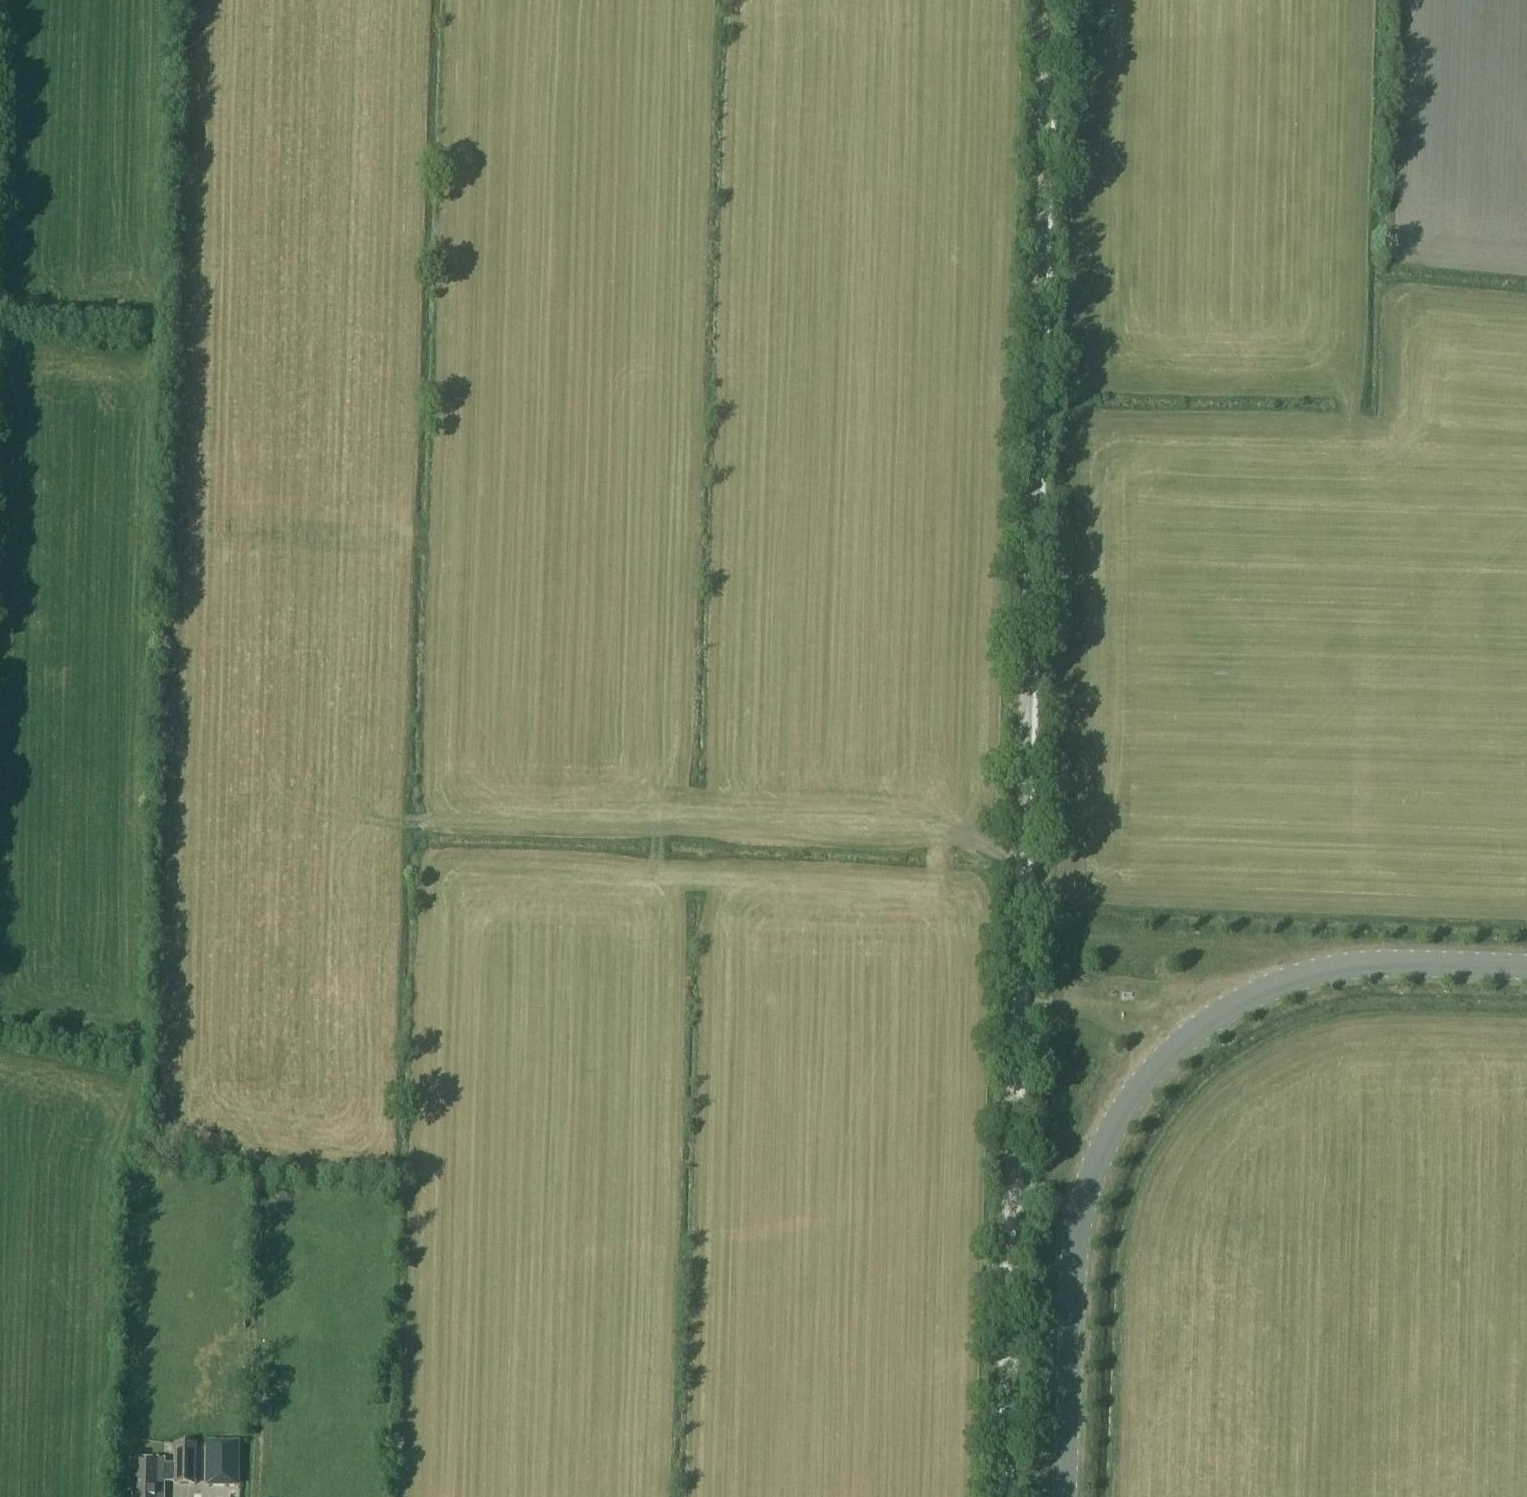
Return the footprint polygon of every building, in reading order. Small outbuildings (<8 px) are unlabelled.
[(133,1496),(164,1496),(164,1481),(175,1482),(175,1485),(195,1485),(195,1445),(175,1445),(175,1465),(164,1465),(164,1461),(130,1460),(130,1491),(133,1491),(133,1496)] [(235,1446),(207,1445),(207,1485),(235,1486),(235,1446)]
